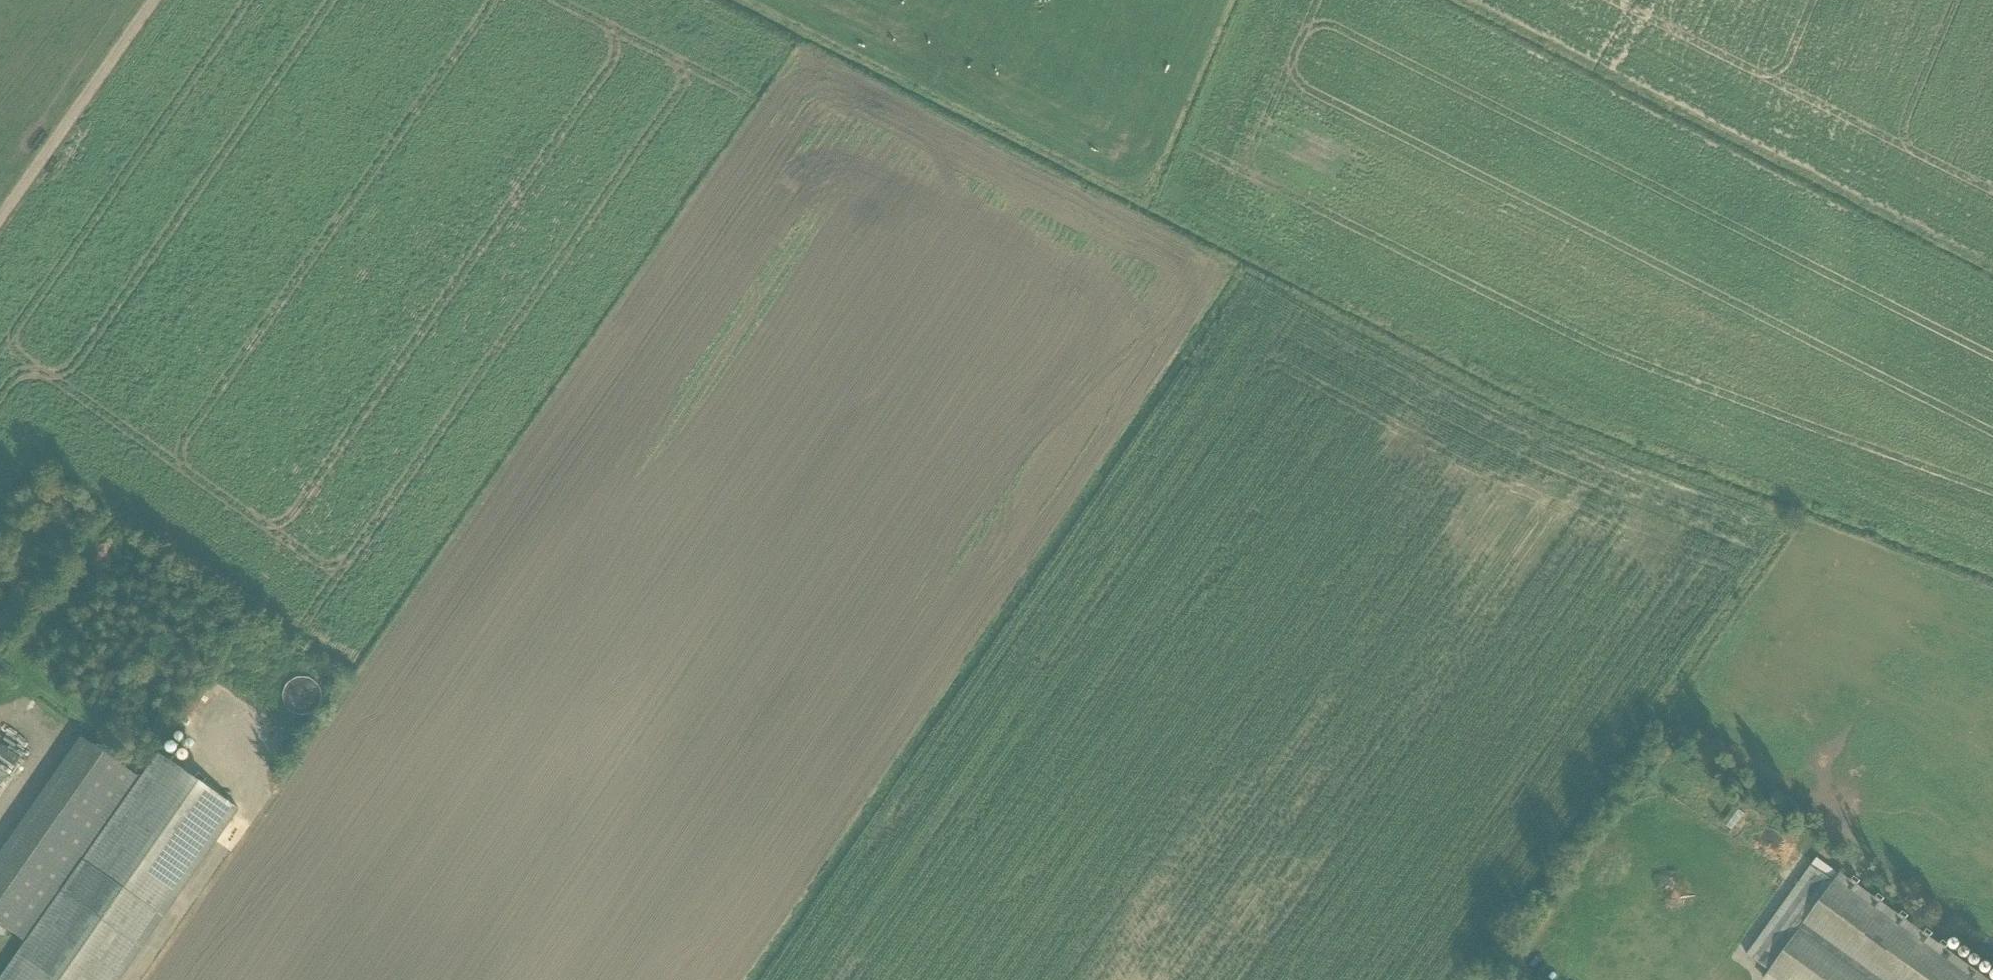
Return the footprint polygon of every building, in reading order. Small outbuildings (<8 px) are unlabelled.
[(26,942),(140,779),(89,743),(80,737),(0,852),(0,923),(26,942)] [(238,809),(158,753),(140,779),(26,942),(0,979),(119,979),(238,809)] [(1766,979),(1986,979),(1839,874),(1834,882),(1810,865),(1746,955),(1769,972),(1764,978),(1766,979)]
